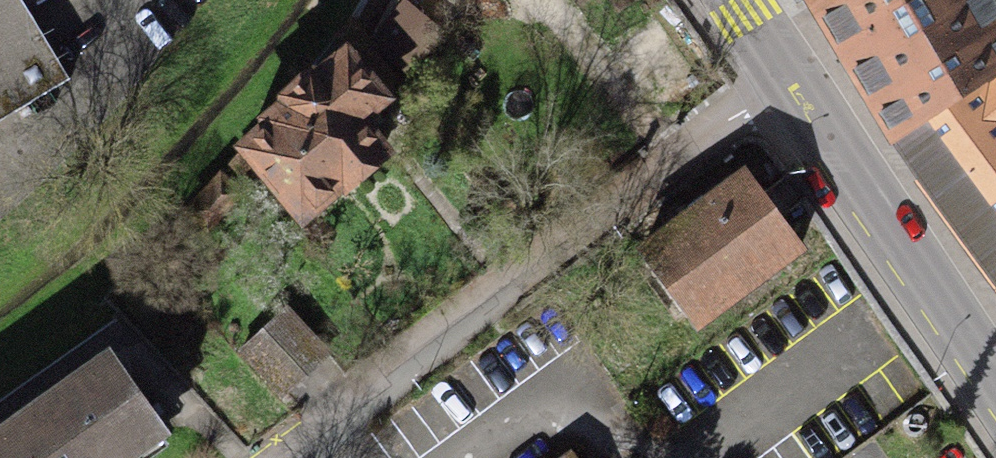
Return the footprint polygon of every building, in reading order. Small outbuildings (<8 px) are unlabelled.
[(62,77),(16,0),(0,0),(0,113),(62,77)] [(407,0),(403,0),(389,18),(430,51),(446,31),(407,0)] [(897,144),(995,75),(995,0),(810,0),(897,144)] [(259,123),(234,147),(300,228),(395,151),(367,117),(374,111),(377,114),(395,99),(340,32),(327,44),(331,47),(277,95),(278,102),(255,118),(259,123)] [(897,144),(977,254),(995,280),(995,75),(897,144)] [(741,168),(636,245),(690,319),(796,243),(741,168)] [(219,173),(184,211),(206,232),(241,194),(219,173)] [(287,305),(236,349),(279,398),(329,353),(287,305)] [(0,423),(0,457),(146,457),(174,439),(112,347),(0,423)] [(558,457),(580,457),(572,448),(558,457)]
